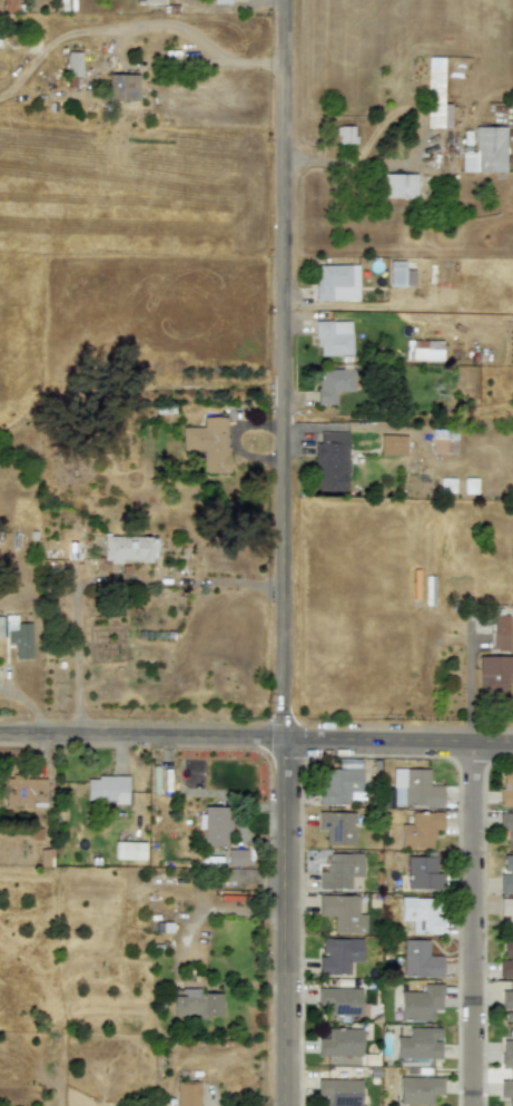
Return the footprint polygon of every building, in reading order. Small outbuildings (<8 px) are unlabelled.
[(1,10),(17,11),(17,0),(1,0),(1,10)] [(81,52),(67,51),(66,76),(80,76),(81,52)] [(425,128),(450,128),(450,104),(442,104),(442,58),(426,58),(425,128)] [(137,100),(137,75),(107,75),(106,100),(137,100)] [(354,143),(354,126),(337,126),(337,143),(354,143)] [(504,126),(474,127),(474,151),(461,151),(461,173),(505,172),(504,126)] [(415,174),(381,174),(379,197),(415,198),(415,174)] [(388,286),(415,287),(416,262),(389,261),(388,286)] [(358,264),(315,265),(315,300),(358,300),(358,264)] [(442,361),(442,340),(405,340),(405,361),(442,361)] [(181,428),(181,451),(201,450),(203,473),(227,473),(226,417),(203,417),(203,427),(181,428)] [(431,453),(455,453),(455,430),(432,429),(431,453)] [(347,432),(319,432),(319,443),(315,443),(314,491),(346,491),(347,432)] [(379,454),(405,456),(405,435),(379,434),(379,454)] [(477,492),(477,478),(441,478),(441,493),(477,492)] [(57,532),(57,550),(66,550),(66,567),(82,566),(81,532),(57,532)] [(93,571),(109,571),(109,564),(120,564),(120,561),(154,561),(154,537),(103,536),(102,557),(95,557),(93,571)] [(492,649),(507,650),(507,615),(492,615),(492,649)] [(17,624),(17,616),(0,616),(0,636),(6,636),(6,643),(14,643),(14,659),(31,658),(31,624),(17,624)] [(477,695),(507,696),(509,656),(477,656),(477,695)] [(361,769),(320,769),(320,785),(317,785),(317,804),(348,804),(348,792),(361,792),(361,769)] [(428,769),(392,769),(392,805),(442,805),(442,785),(428,785),(428,769)] [(499,771),(501,806),(512,806),(512,770),(499,771)] [(127,776),(86,776),(86,802),(127,802),(127,776)] [(46,779),(4,779),(3,806),(45,808),(46,779)] [(203,845),(227,846),(228,808),(199,806),(199,829),(203,829),(203,845)] [(325,829),(325,844),(353,845),(354,812),(318,812),(318,829),(325,829)] [(399,824),(399,848),(432,848),(432,830),(442,830),(442,812),(411,812),(411,824),(399,824)] [(501,814),(500,830),(507,831),(507,849),(512,849),(512,814),(501,814)] [(114,860),(144,860),(144,842),(115,842),(114,860)] [(245,865),(246,850),(227,850),(227,865),(245,865)] [(327,853),(327,872),(318,871),(318,889),(361,890),(362,853),(327,853)] [(500,855),(501,891),(512,891),(512,855),(500,855)] [(440,858),(406,857),(405,889),(438,889),(440,858)] [(333,933),(364,932),(364,913),(356,913),(356,894),(318,895),(318,916),(332,916),(333,933)] [(438,899),(399,898),(398,921),(411,921),(411,933),(442,933),(442,917),(437,917),(438,899)] [(507,916),(506,934),(512,934),(512,899),(499,899),(499,916),(507,916)] [(352,975),(353,962),(361,962),(362,939),(320,938),(320,956),(317,956),(317,975),(352,975)] [(427,956),(427,940),(403,939),(402,976),(442,977),(442,956),(427,956)] [(502,940),(502,958),(501,958),(500,977),(512,977),(512,941),(502,940)] [(399,991),(398,1019),(433,1020),(433,1009),(441,1010),(441,983),(423,983),(423,992),(399,991)] [(359,988),(318,988),(318,1005),(326,1005),(326,1015),(359,1015),(359,988)] [(221,992),(196,994),(196,989),(170,989),(171,1017),(221,1017),(221,992)] [(512,1022),(512,990),(500,990),(500,1009),(504,1010),(504,1021),(512,1022)] [(395,1058),(440,1058),(441,1028),(396,1027),(395,1058)] [(361,1056),(361,1029),(326,1028),(326,1038),(319,1038),(318,1056),(361,1056)] [(509,1028),(509,1040),(501,1039),(501,1065),(512,1066),(512,1028),(509,1028)] [(398,1105),(433,1105),(433,1095),(442,1095),(442,1077),(398,1076),(398,1105)] [(359,1079),(318,1079),(318,1097),(325,1097),(325,1105),(359,1105),(359,1079)] [(501,1080),(501,1097),(506,1097),(506,1105),(512,1105),(512,1080),(501,1080)] [(198,1083),(175,1083),(175,1105),(198,1105),(198,1083)]
